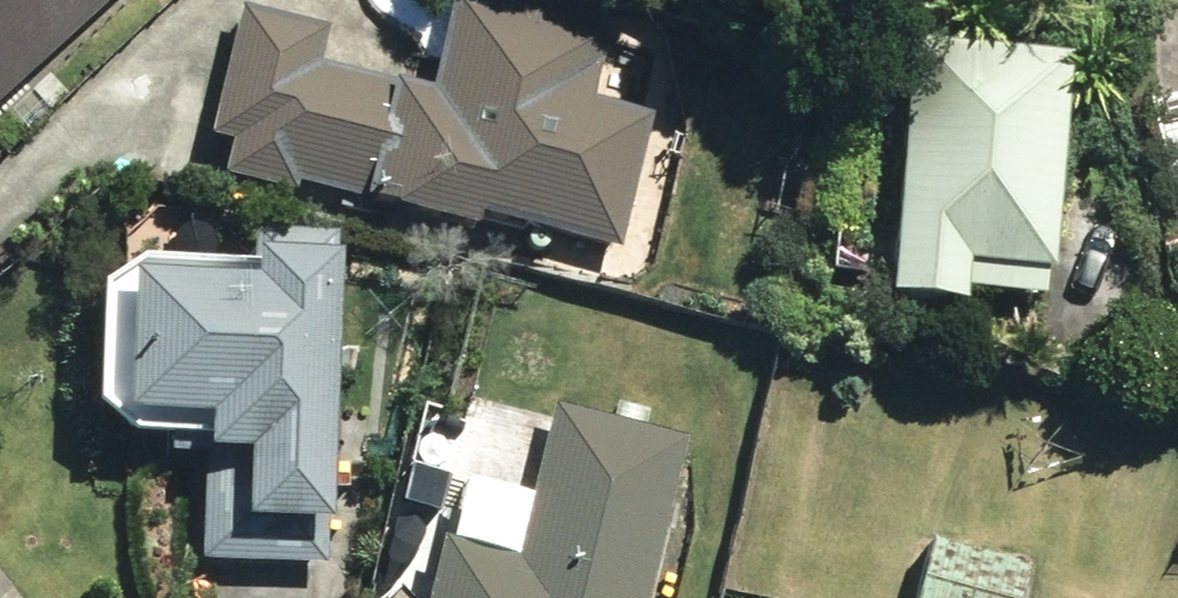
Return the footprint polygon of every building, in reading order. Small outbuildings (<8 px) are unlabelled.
[(122,0),(0,0),(0,114),(122,0)] [(491,222),(630,257),(660,123),(601,109),(617,36),(468,3),(444,99),(328,72),(337,31),(251,12),(222,140),(240,144),(231,180),(303,196),(306,187),(488,233),(491,222)] [(928,51),(908,307),(979,312),(980,296),(1056,302),(1058,279),(1069,280),(1087,63),(928,51)] [(214,435),(211,569),(334,571),(345,239),(266,236),(264,294),(137,291),(133,433),(214,435)] [(655,415),(617,406),(613,422),(651,431),(655,415)] [(698,443),(564,410),(527,561),(452,543),(438,597),(661,597),(698,443)] [(345,465),(344,491),(361,492),(363,466),(345,465)] [(1037,569),(945,546),(931,597),(1030,597),(1037,569)]
